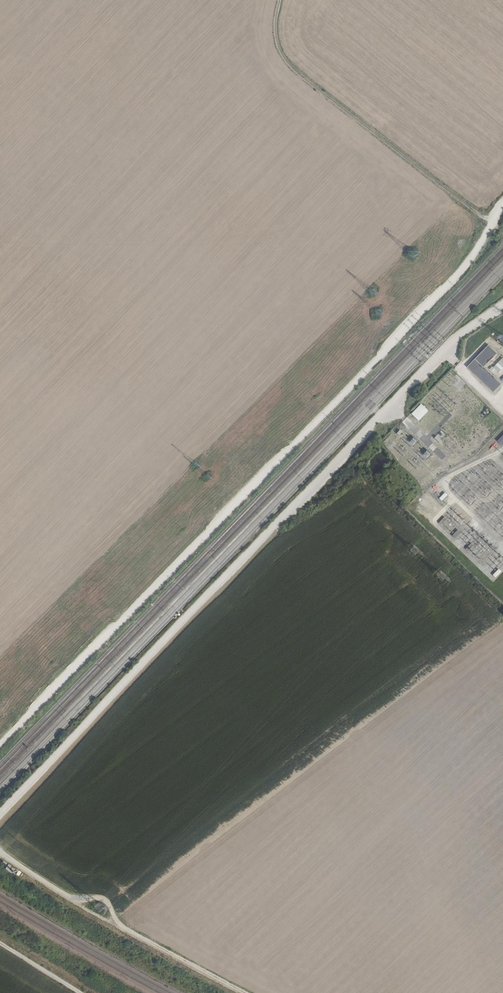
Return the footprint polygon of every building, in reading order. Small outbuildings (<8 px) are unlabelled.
[(497,353),(489,345),(476,358),(484,366),(497,353)] [(502,384),(476,358),(468,367),(494,392),(502,384)] [(428,411),(421,404),(411,414),(418,421),(428,411)] [(442,430),(434,438),(439,443),(447,436),(442,430)] [(409,442),(413,446),(418,441),(414,438),(409,442)] [(447,495),(444,492),(438,498),(441,501),(447,495)] [(447,519),(444,517),(439,523),(441,526),(447,519)] [(461,533),(457,530),(452,535),(455,539),(461,533)] [(474,546),(471,543),(465,549),(468,552),(474,546)] [(501,571),(498,569),(492,575),(496,578),(501,571)]
